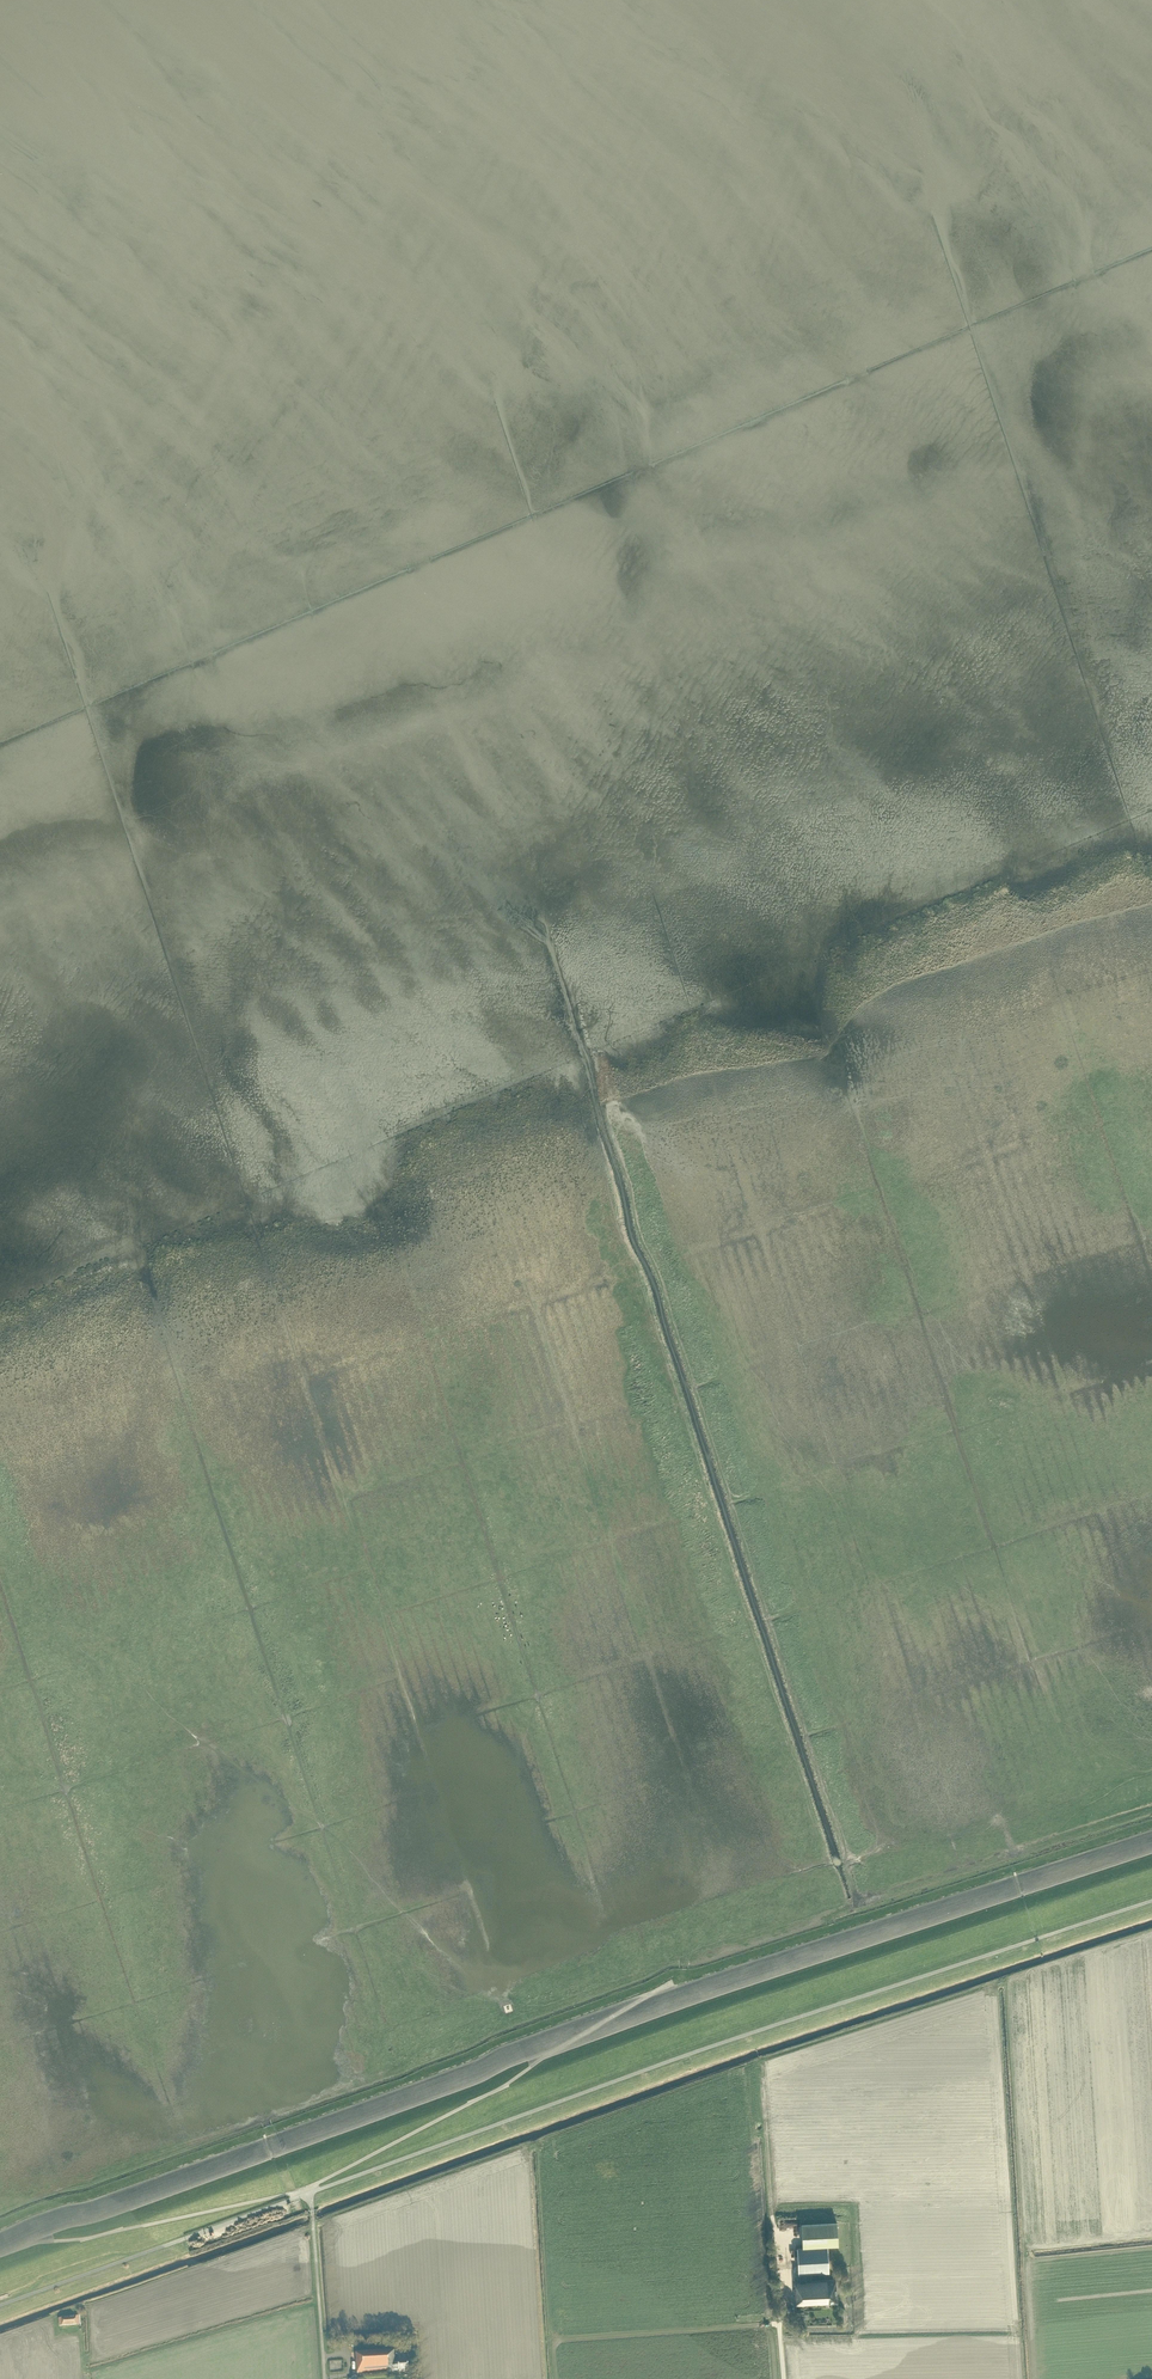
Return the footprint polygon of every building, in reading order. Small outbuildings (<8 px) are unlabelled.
[(838,2245),(837,2225),(836,2223),(801,2225),(802,2247),(797,2248),(799,2274),(800,2281),(794,2281),(795,2288),(794,2288),(795,2306),(829,2304),(829,2303),(837,2302),(835,2280),(834,2280),(834,2279),(811,2280),(811,2273),(828,2272),(827,2246),(838,2245)] [(59,2326),(79,2325),(79,2316),(61,2317),(61,2318),(58,2319),(59,2326)] [(394,2354),(394,2352),(394,2350),(356,2352),(357,2375),(390,2373),(390,2372),(398,2371),(408,2371),(407,2362),(396,2363),(398,2360),(398,2355),(396,2354),(394,2354)] [(331,2369),(336,2369),(336,2370),(343,2370),(342,2362),(331,2363),(331,2369)]
